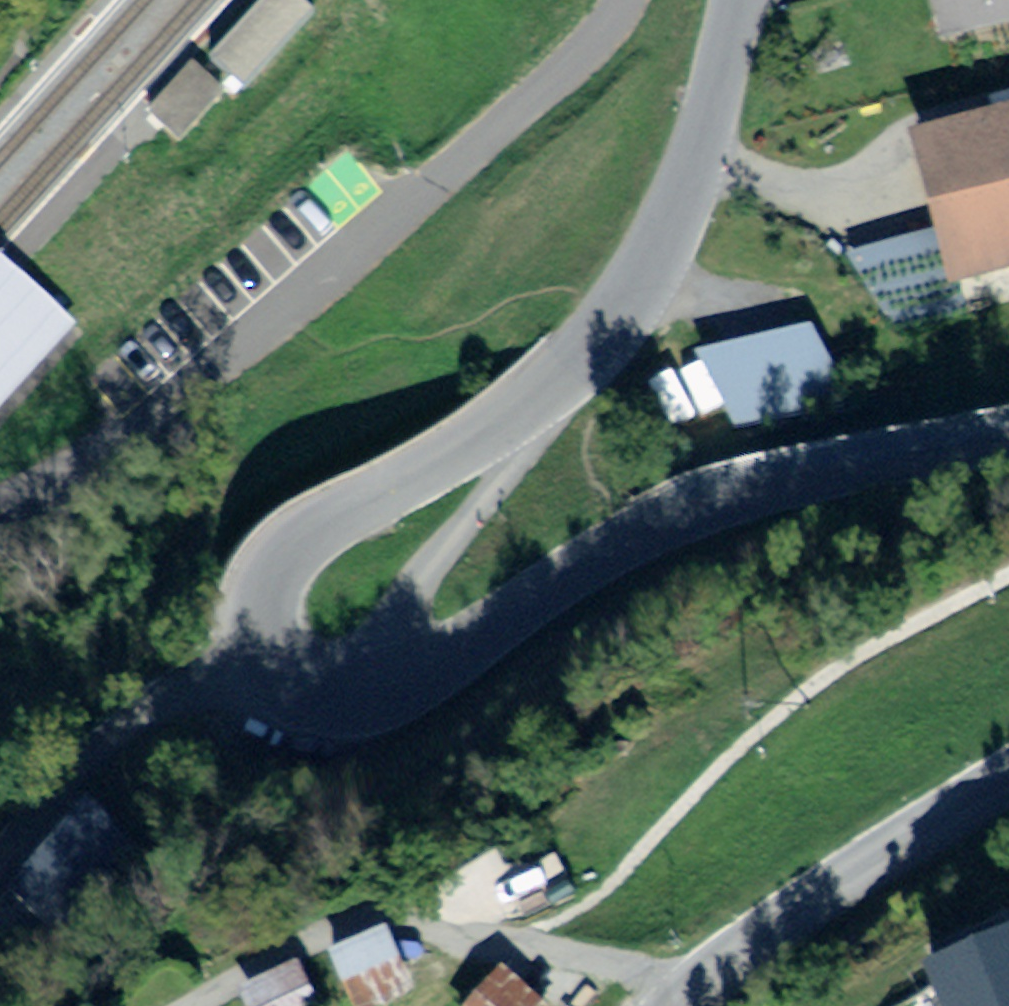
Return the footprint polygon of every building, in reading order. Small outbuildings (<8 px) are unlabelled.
[(207,57),(245,90),(318,8),(309,0),(258,0),(207,57)] [(944,38),(1008,21),(1008,0),(934,0),(944,38)] [(225,86),(194,59),(149,109),(162,122),(179,137),(225,86)] [(924,129),(957,281),(1008,270),(1008,111),(924,129)] [(75,322),(20,269),(0,250),(0,405),(75,322)] [(926,958),(945,1005),(1008,1005),(1008,926),(926,958)] [(404,984),(381,932),(334,952),(357,1005),(404,984)] [(510,952),(446,1002),(449,1005),(554,1005),(510,952)] [(258,993),(265,1005),(318,1005),(299,971),(258,993)]
